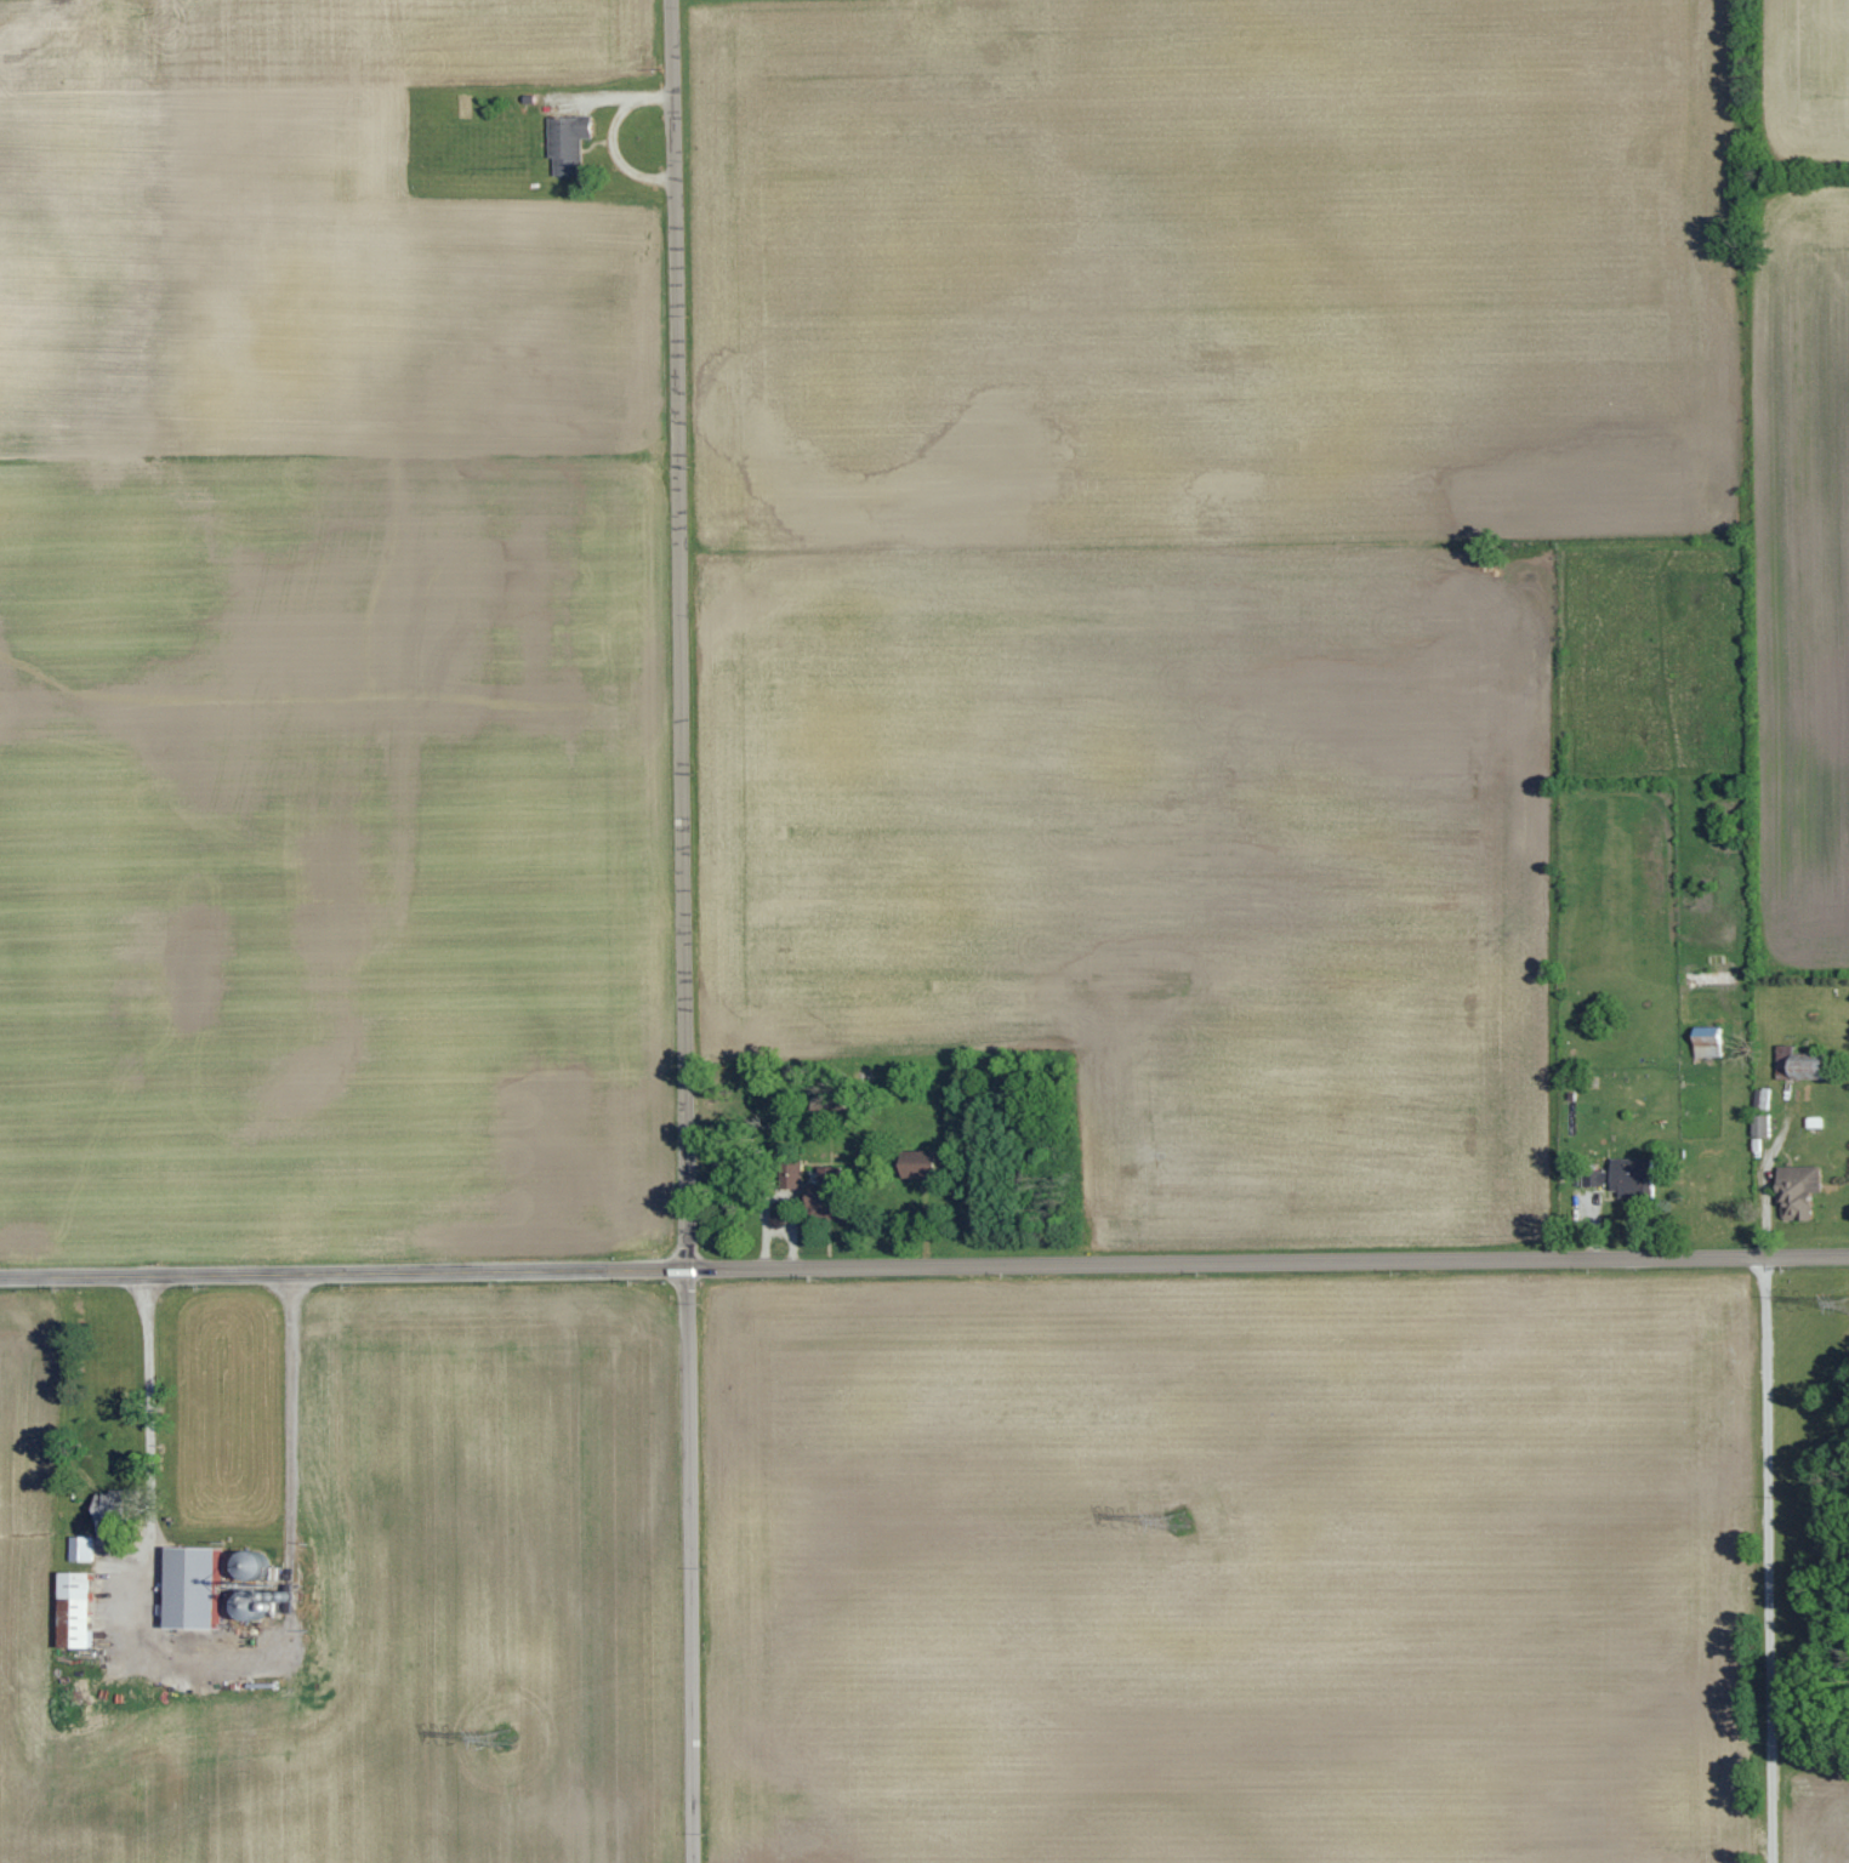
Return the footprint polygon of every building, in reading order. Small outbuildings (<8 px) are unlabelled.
[(549,176),(580,175),(579,139),(591,139),(590,116),(548,117),(549,176)] [(1692,1058),(1719,1057),(1718,1035),(1691,1036),(1692,1058)] [(1792,1046),(1775,1046),(1775,1080),(1821,1079),(1820,1059),(1792,1059),(1792,1046)] [(899,1179),(934,1177),(933,1152),(898,1154),(899,1179)] [(1652,1159),(1610,1159),(1610,1175),(1589,1176),(1589,1186),(1613,1186),(1613,1198),(1652,1198),(1652,1159)] [(1818,1167),(1775,1168),(1777,1221),(1810,1220),(1809,1194),(1819,1193),(1818,1167)] [(92,1561),(92,1536),(68,1536),(69,1561),(92,1561)] [(213,1546),(164,1544),(162,1626),(211,1627),(213,1546)] [(68,1647),(89,1647),(87,1570),(55,1571),(56,1633),(60,1633),(60,1627),(68,1627),(68,1647)]
